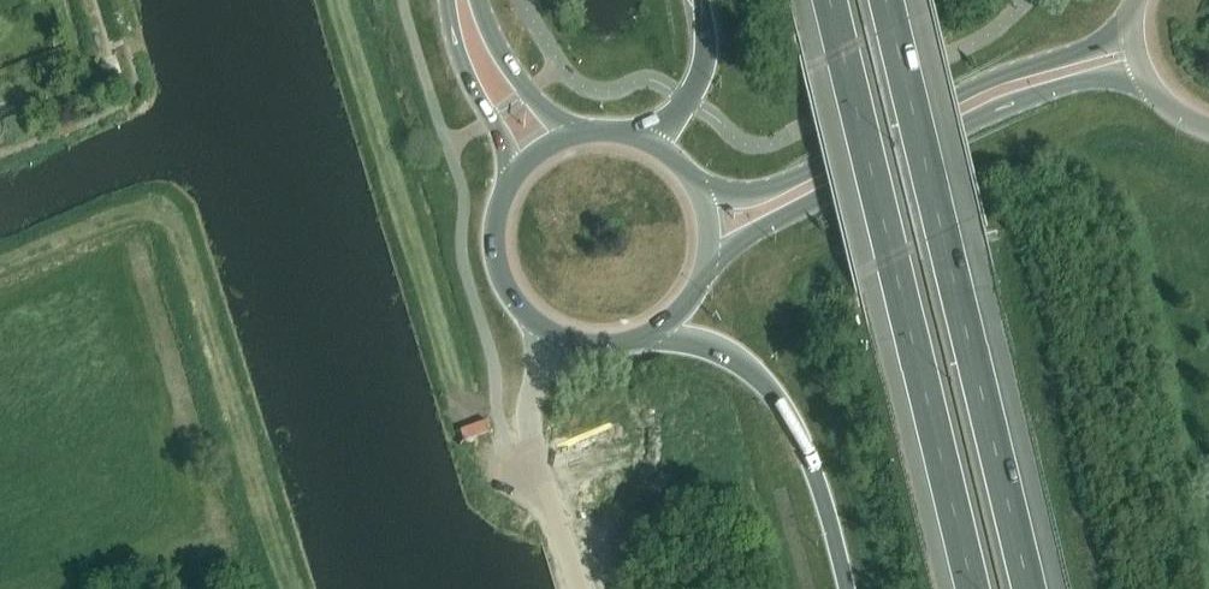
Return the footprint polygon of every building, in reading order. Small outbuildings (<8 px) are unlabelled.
[(108,65),(100,68),(104,80),(112,78),(108,65)] [(0,114),(0,133),(19,126),(12,109),(0,114)]
